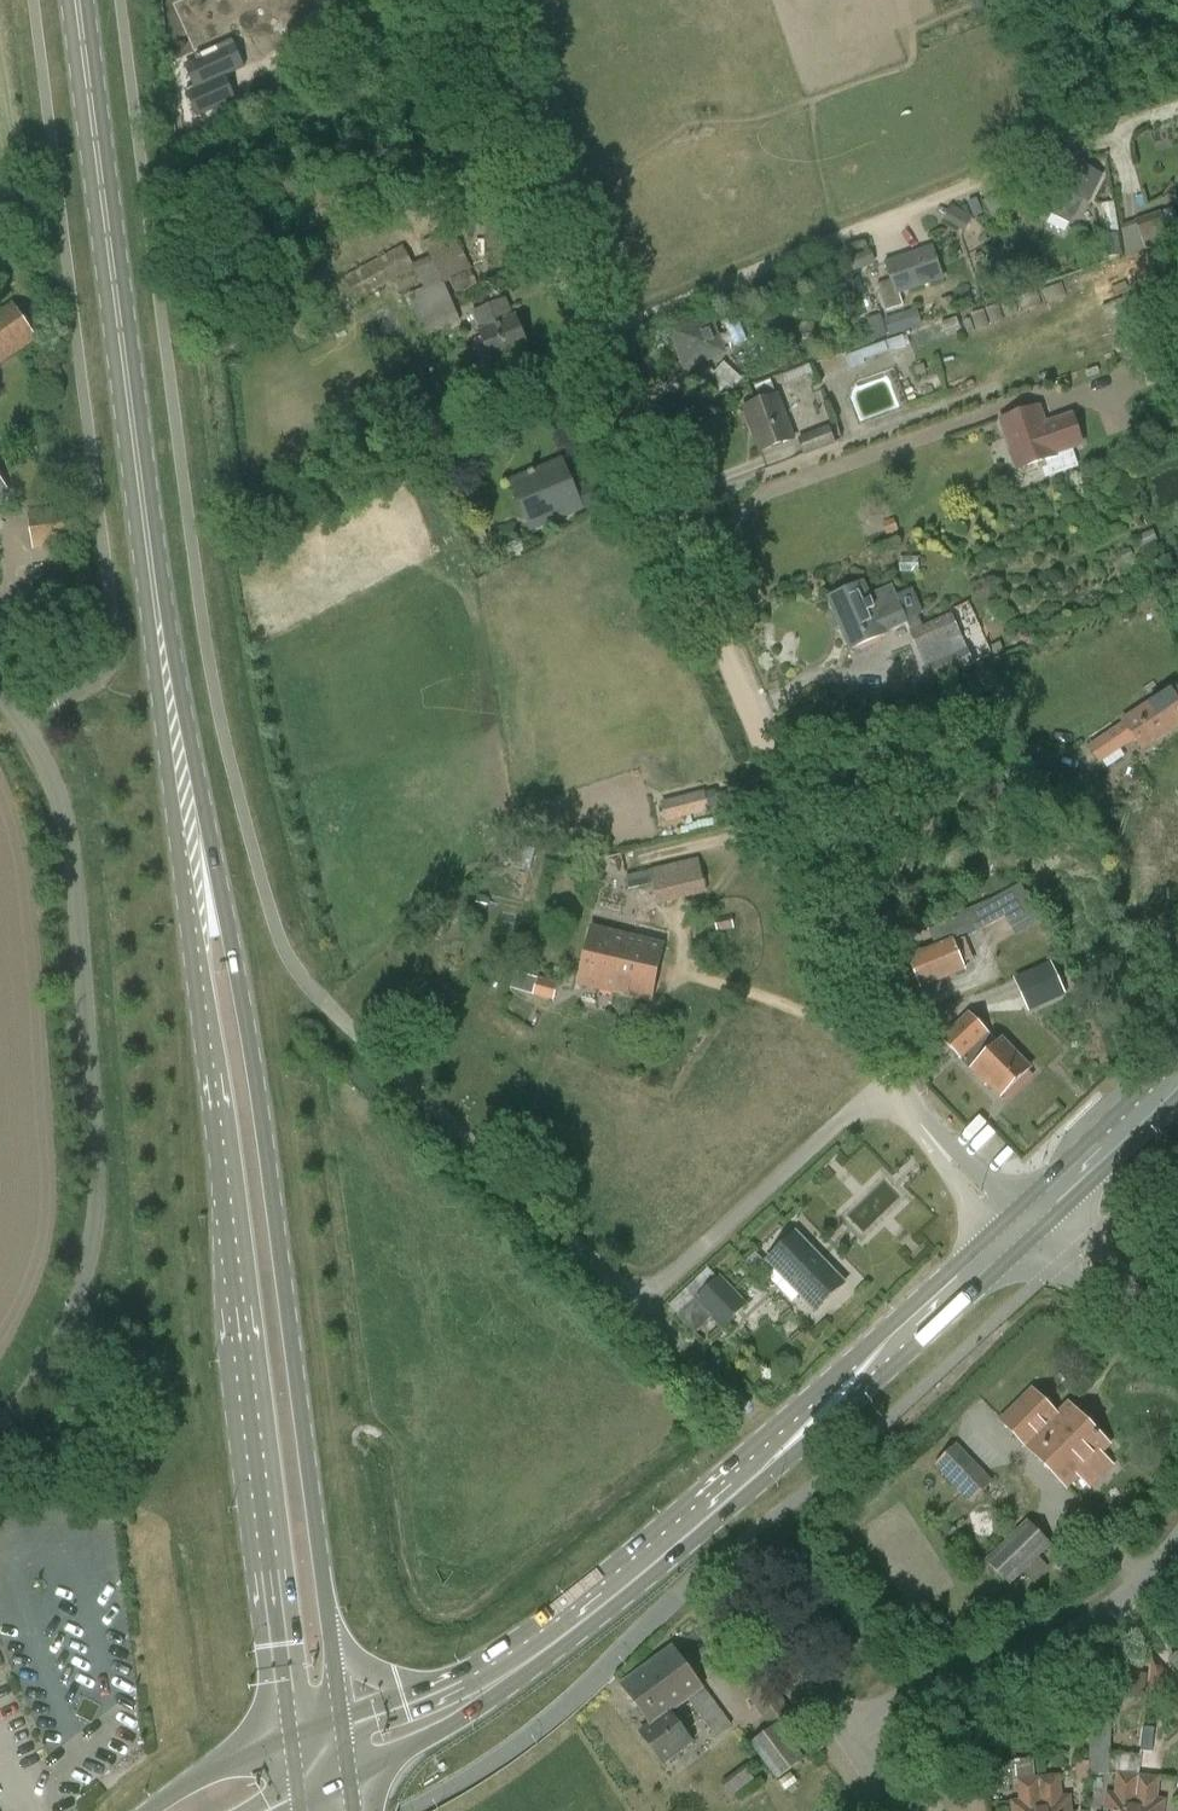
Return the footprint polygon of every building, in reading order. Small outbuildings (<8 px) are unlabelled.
[(283,40),(230,68),(245,97),(298,68),(283,40)] [(187,96),(198,117),(234,98),(223,76),(231,71),(220,51),(185,69),(196,91),(187,96)] [(1069,176),(1055,206),(1053,211),(1054,216),(1067,222),(1072,220),(1083,198),(1089,201),(1100,177),(1079,167),(1074,178),(1069,176)] [(1171,242),(1161,212),(1135,221),(1144,251),(1171,242)] [(1121,257),(1117,235),(1095,238),(1099,260),(1121,257)] [(357,303),(416,271),(404,247),(345,278),(357,303)] [(904,303),(901,294),(944,280),(933,249),(885,265),(890,280),(877,284),(885,309),(904,303)] [(443,280),(442,281),(408,296),(425,339),(460,323),(443,280)] [(529,347),(516,317),(513,318),(506,299),(472,313),(480,331),(479,332),(491,363),(529,347)] [(38,341),(13,304),(0,312),(0,367),(38,341)] [(691,366),(722,353),(707,317),(671,332),(678,349),(683,347),(691,366)] [(760,453),(793,440),(777,396),(744,409),(760,453)] [(1055,455),(1085,445),(1074,411),(1043,422),(1039,408),(1001,420),(1010,446),(1014,444),(1023,470),(1056,459),(1055,455)] [(804,458),(836,445),(828,427),(797,440),(804,458)] [(530,530),(582,508),(576,493),(573,494),(559,462),(511,482),(530,530)] [(10,491),(0,476),(0,498),(10,491)] [(69,508),(28,513),(32,551),(73,546),(69,508)] [(906,623),(906,622),(905,620),(917,615),(918,616),(924,614),(913,590),(895,597),(891,588),(870,597),(864,583),(828,599),(850,649),(885,634),(884,632),(906,623)] [(917,615),(905,620),(906,622),(906,623),(918,651),(924,666),(945,657),(938,642),(958,633),(952,615),(921,629),(918,616),(917,615)] [(1177,726),(1177,692),(1174,687),(1123,722),(1088,746),(1100,764),(1135,740),(1142,750),(1177,726)] [(709,813),(704,791),(660,802),(666,824),(709,813)] [(656,906),(707,896),(698,860),(649,870),(648,870),(625,876),(628,890),(652,886),(656,906)] [(980,905),(990,925),(1028,904),(1017,885),(980,905)] [(651,1001),(664,946),(592,929),(579,985),(651,1001)] [(920,990),(966,971),(953,939),(907,958),(920,990)] [(1064,994),(1056,976),(1021,993),(1029,1010),(1064,994)] [(555,1002),(559,984),(537,978),(533,996),(555,1002)] [(1002,1096),(1030,1069),(1002,1039),(997,1044),(968,1013),(941,1039),(985,1086),(988,1083),(1002,1096)] [(815,1313),(844,1285),(795,1234),(766,1262),(815,1313)] [(712,1318),(722,1329),(749,1306),(722,1275),(695,1298),(697,1301),(680,1316),(695,1333),(712,1318)] [(1000,1422),(1026,1447),(1058,1415),(1032,1389),(1000,1422)] [(1058,1415),(1026,1447),(1071,1492),(1117,1446),(1072,1401),(1058,1415)] [(982,1472),(960,1492),(971,1504),(993,1484),(982,1472)] [(1011,1585),(1052,1544),(1028,1520),(987,1562),(1011,1585)] [(716,1737),(731,1726),(706,1692),(674,1648),(621,1687),(651,1727),(641,1734),(663,1764),(692,1743),(670,1713),(688,1700),(716,1737)] [(1174,1677),(1154,1656),(1150,1688),(1163,1689),(1174,1677)] [(769,1731),(780,1724),(794,1714),(756,1658),(732,1674),(769,1731)] [(780,1724),(769,1731),(750,1745),(777,1781),(805,1759),(780,1724)] [(1109,1775),(1112,1725),(1092,1724),(1090,1774),(1109,1775)] [(1076,1783),(1089,1783),(1090,1762),(1076,1762),(1076,1783)] [(995,1769),(982,1772),(986,1793),(1000,1790),(995,1769)] [(1139,1776),(1118,1774),(1115,1795),(1107,1794),(1105,1810),(1135,1810),(1139,1776)] [(1038,1779),(1042,1810),(1071,1810),(1070,1796),(1062,1797),(1060,1776),(1038,1779)] [(1139,1776),(1135,1810),(1164,1810),(1166,1795),(1157,1793),(1159,1779),(1139,1776)] [(1038,1779),(1018,1781),(1020,1801),(1011,1801),(1012,1810),(1042,1810),(1038,1779)]
